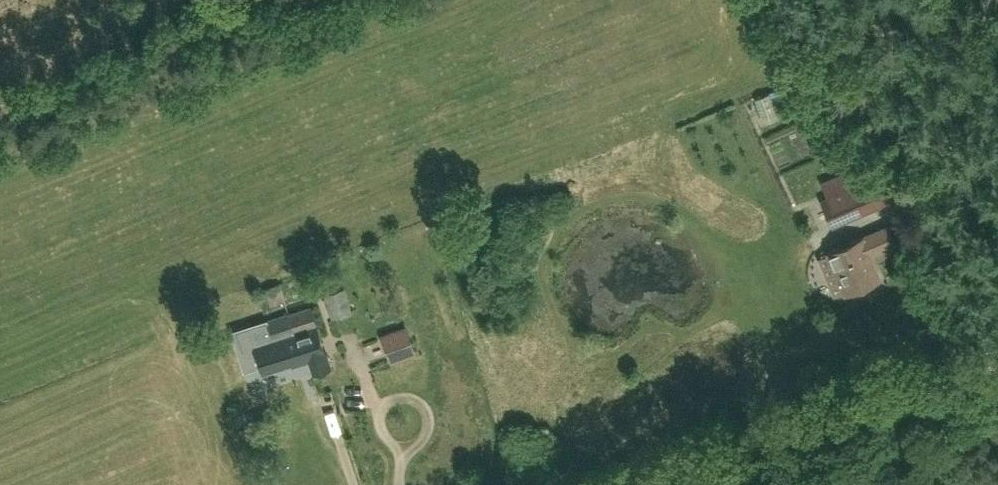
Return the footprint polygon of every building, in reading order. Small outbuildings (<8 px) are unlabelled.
[(755,98),(763,119),(777,114),(769,93),(755,98)] [(823,159),(829,176),(817,180),(822,195),(860,182),(849,151),(823,159)] [(822,200),(833,224),(892,199),(882,175),(822,200)] [(880,278),(875,267),(870,254),(896,243),(888,225),(828,250),(846,292),(880,278)] [(265,288),(270,306),(285,302),(279,283),(265,288)] [(324,294),(332,318),(352,312),(344,287),(324,294)] [(312,306),(286,314),(289,324),(292,323),(302,352),(304,351),(307,361),(309,361),(313,373),(332,367),(312,306)] [(289,324),(286,314),(269,320),(275,339),(256,345),(264,372),(291,363),(292,366),(307,361),(304,351),(302,352),(292,323),(289,324)] [(407,326),(383,335),(392,360),(416,351),(407,326)]
